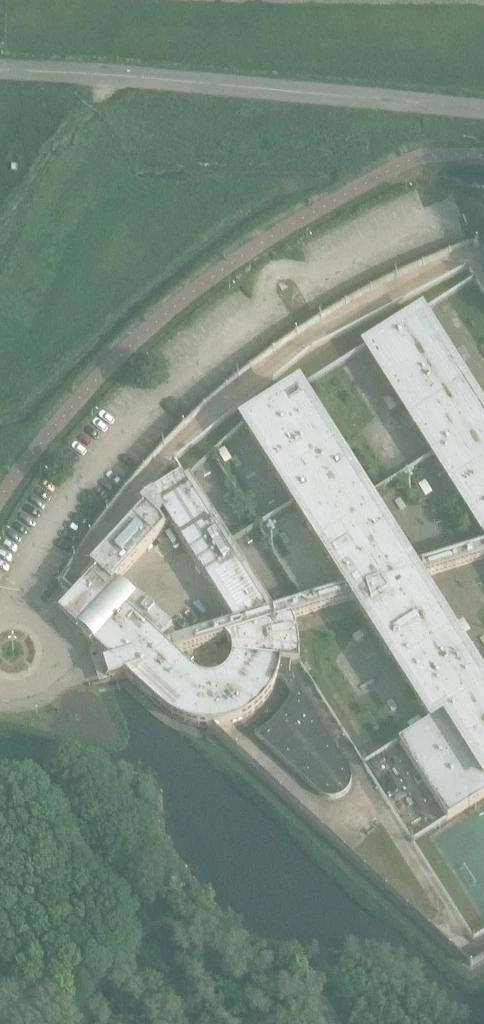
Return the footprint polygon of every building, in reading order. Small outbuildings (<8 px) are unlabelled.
[(422,313),(367,348),(483,533),(483,411),(422,313)] [(97,573),(73,598),(93,616),(80,630),(79,629),(78,631),(80,632),(122,587),(123,587),(122,585),(112,596),(108,592),(171,525),(234,624),(165,645),(162,642),(173,630),(137,597),(136,598),(135,598),(135,599),(93,645),(101,652),(94,660),(113,677),(113,679),(126,675),(129,678),(164,710),(168,713),(170,715),(173,717),(178,720),(181,721),(184,722),(189,724),(195,726),(198,726),(202,727),(207,727),(214,727),(219,727),(224,726),(229,725),(235,723),(239,721),(244,719),(248,716),(250,715),(255,711),(260,707),(262,705),(264,702),(267,699),(269,696),(271,693),(273,690),(275,686),(276,683),(277,680),(284,682),(292,696),(291,698),(289,703),(284,709),(281,713),(278,717),(273,722),(267,727),(263,730),(259,733),(257,734),(255,733),(254,734),(316,791),(318,793),(320,794),(322,795),(324,796),(327,796),(331,796),(333,796),(336,795),(339,794),(342,793),(343,791),(345,790),(347,788),(348,785),(349,782),(350,780),(350,777),(350,774),(350,773),(350,772),(350,769),(349,767),(348,765),(347,764),(345,762),(283,663),(300,665),(300,659),(300,653),(300,647),(299,642),(298,636),(297,632),(296,629),(294,623),(292,618),(354,599),(432,723),(400,743),(448,820),(483,798),(483,683),(418,579),(483,558),(483,546),(412,569),(300,391),(244,425),(347,589),(268,613),(185,481),(177,468),(176,469),(184,482),(156,500),(153,494),(146,498),(141,504),(145,508),(91,567),(97,573)]
